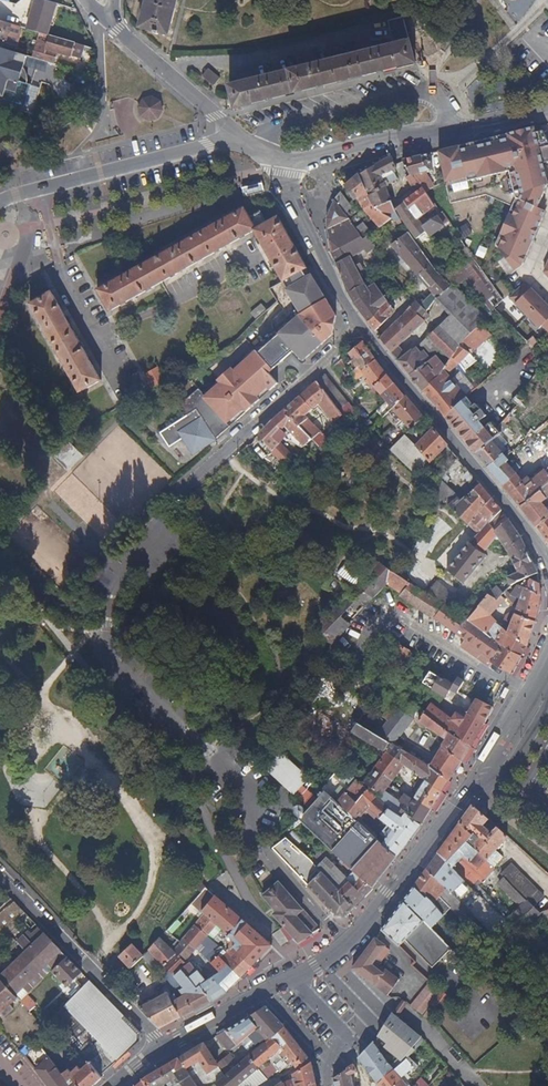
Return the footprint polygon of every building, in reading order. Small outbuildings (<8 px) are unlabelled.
[(142,26),(142,27),(169,34),(178,0),(149,0),(142,26)] [(50,35),(58,8),(36,2),(28,29),(40,32),(50,35)] [(236,107),(416,62),(404,16),(389,20),(395,44),(231,86),(236,107)] [(10,24),(0,20),(0,41),(5,43),(10,24)] [(15,46),(21,27),(11,24),(10,24),(5,43),(15,46)] [(52,51),(56,37),(51,36),(47,49),(52,51)] [(85,46),(56,37),(52,51),(81,60),(84,49),(85,46)] [(26,71),(24,67),(28,56),(0,48),(0,100),(25,107),(31,85),(27,84),(28,82),(28,79),(28,76),(27,73),(26,71)] [(67,67),(68,62),(50,56),(48,62),(67,67)] [(220,79),(209,69),(202,77),(206,81),(214,87),(220,79)] [(30,100),(37,102),(40,87),(33,86),(30,100)] [(130,131),(139,127),(133,114),(124,118),(130,131)] [(547,162),(547,135),(545,129),(538,132),(536,126),(526,129),(515,132),(503,135),(482,140),(455,146),(446,148),(440,150),(445,169),(447,179),(451,195),(453,203),(465,200),(479,197),(488,195),(499,199),(514,206),(507,224),(503,233),(498,245),(503,251),(516,271),(524,266),(532,247),(544,220),(546,214),(547,210),(541,208),(540,207),(546,194),(547,189),(547,173),(546,162),(547,162)] [(434,168),(433,166),(432,162),(432,161),(431,159),(430,158),(428,153),(404,159),(413,173),(415,174),(416,175),(422,183),(427,190),(431,188),(435,186),(431,180),(427,172),(428,171),(430,170),(433,170),(434,168)] [(389,188),(387,182),(386,181),(385,178),(383,175),(387,173),(394,169),(398,167),(399,166),(397,163),(396,161),(393,155),(381,162),(361,174),(374,197),(380,208),(388,213),(395,218),(400,221),(403,219),(401,216),(399,212),(398,211),(397,210),(397,208),(398,207),(395,201),(391,192),(389,188)] [(421,218),(438,205),(436,202),(433,198),(427,190),(422,183),(416,175),(415,174),(413,173),(408,177),(419,192),(399,207),(406,219),(419,237),(429,230),(433,235),(448,224),(447,222),(450,220),(444,212),(426,225),(421,218)] [(374,197),(361,174),(357,177),(347,185),(353,193),(357,198),(360,197),(362,202),(365,206),(366,208),(369,212),(382,227),(395,218),(388,213),(380,208),(374,197)] [(350,204),(351,202),(348,198),(345,195),(342,190),(340,192),(337,196),(335,199),(346,212),(347,210),(349,208),(350,206),(350,204)] [(352,219),(346,212),(335,199),(333,202),(332,210),(331,213),(331,216),(329,225),(328,232),(329,247),(330,248),(332,251),(350,242),(352,246),(360,241),(367,236),(364,234),(359,227),(352,219)] [(382,227),(369,212),(366,208),(352,219),(359,227),(364,234),(367,236),(369,235),(382,227)] [(109,311),(253,230),(282,282),(287,279),(302,271),(306,269),(277,217),(266,223),(256,229),(250,219),(244,209),(97,290),(109,311)] [(266,223),(260,213),(250,219),(256,229),(266,223)] [(389,237),(407,226),(400,221),(395,218),(382,227),(389,237)] [(444,273),(424,248),(409,230),(407,226),(389,237),(398,250),(408,261),(428,285),(435,293),(428,300),(433,305),(438,299),(442,294),(454,285),(447,275),(444,273)] [(379,246),(374,241),(369,235),(367,236),(360,241),(362,243),(369,252),(373,251),(376,252),(378,250),(381,248),(379,246)] [(370,289),(366,281),(364,276),(358,266),(353,256),(356,254),(352,246),(350,242),(332,251),(336,259),(341,270),(343,274),(342,276),(349,289),(353,299),(356,304),(359,308),(365,316),(369,321),(376,313),(382,307),(389,299),(379,285),(376,286),(370,289)] [(471,254),(467,247),(463,250),(462,251),(466,258),(471,254)] [(486,310),(499,302),(474,262),(461,270),(486,310)] [(301,279),(305,276),(302,271),(287,279),(290,284),(285,286),(287,289),(297,280),(300,278),(301,279)] [(332,334),(336,316),(310,275),(306,278),(305,276),(301,279),(300,278),(297,280),(287,289),(302,314),(257,353),(255,351),(233,370),(230,368),(206,388),(209,391),(205,395),(199,387),(182,403),(189,415),(198,409),(216,438),(231,425),(228,423),(233,418),(236,421),(260,399),(257,396),(268,387),(270,390),(278,383),(269,373),(293,351),(303,361),(332,334)] [(376,286),(373,281),(372,278),(366,281),(370,289),(376,286)] [(537,291),(528,282),(517,292),(512,298),(530,316),(543,329),(545,326),(547,328),(547,303),(537,291)] [(458,347),(462,342),(474,332),(476,330),(478,328),(480,326),(483,323),(487,319),(454,285),(442,294),(438,299),(454,315),(420,345),(427,354),(431,360),(435,365),(435,371),(439,375),(444,369),(451,358),(458,347)] [(100,382),(51,293),(30,305),(78,393),(100,382)] [(397,309),(389,299),(382,307),(376,313),(369,321),(376,330),(384,322),(393,313),(397,309)] [(429,310),(423,304),(421,302),(418,299),(416,303),(413,306),(424,315),(429,310)] [(433,305),(428,300),(423,304),(429,310),(433,305)] [(256,319),(265,311),(261,306),(251,314),(256,319)] [(411,334),(427,320),(433,314),(429,310),(424,315),(413,306),(405,313),(402,317),(400,319),(398,320),(396,323),(391,328),(386,335),(383,338),(393,351),(402,343),(407,338),(411,334)] [(472,353),(485,339),(476,330),(474,332),(462,342),(472,353)] [(370,351),(364,341),(350,352),(355,358),(356,361),(370,351)] [(464,390),(458,384),(449,374),(458,366),(467,358),(472,353),(462,342),(458,347),(451,358),(444,369),(439,375),(439,376),(435,381),(429,387),(426,391),(431,396),(437,403),(442,409),(446,415),(470,395),(464,390)] [(546,352),(539,342),(534,347),(543,356),(546,352)] [(412,351),(409,349),(405,345),(402,343),(393,351),(396,354),(400,359),(401,361),(406,356),(412,351)] [(425,364),(418,355),(421,352),(416,347),(412,351),(406,356),(401,361),(403,361),(412,373),(412,375),(417,370),(425,364)] [(375,360),(370,351),(356,361),(360,365),(354,370),(351,373),(355,382),(362,378),(365,375),(363,372),(375,360)] [(355,358),(350,352),(346,354),(346,355),(351,361),(355,358)] [(431,360),(427,354),(425,355),(422,352),(421,352),(418,355),(425,364),(431,360)] [(354,370),(360,365),(356,361),(355,358),(351,361),(348,364),(354,370)] [(351,377),(342,359),(333,367),(345,383),(351,377)] [(387,374),(375,360),(363,372),(365,375),(362,378),(372,389),(373,387),(387,374)] [(435,381),(439,376),(439,375),(435,371),(435,365),(431,360),(425,364),(417,370),(412,375),(417,382),(425,391),(426,391),(429,387),(435,381)] [(348,404),(325,374),(317,381),(333,404),(339,412),(348,404)] [(381,396),(394,384),(387,374),(373,387),(374,387),(377,391),(381,396)] [(333,404),(317,381),(300,397),(312,410),(319,404),(320,404),(321,407),(325,411),(326,411),(333,404)] [(405,397),(394,384),(381,396),(389,406),(392,409),(393,408),(405,397)] [(451,422),(475,401),(473,399),(472,397),(470,395),(446,415),(446,416),(451,422)] [(107,413),(127,402),(123,397),(104,408),(107,413)] [(308,414),(312,410),(300,397),(268,425),(270,426),(279,435),(283,432),(282,430),(286,427),(305,446),(309,442),(310,442),(311,444),(313,442),(312,441),(300,428),(308,420),(305,417),(308,414)] [(423,417),(406,397),(405,397),(393,408),(411,429),(423,418),(423,417)] [(484,422),(483,419),(487,415),(490,414),(489,412),(488,410),(486,409),(485,407),(484,408),(484,407),(480,404),(479,402),(476,403),(475,401),(451,422),(457,429),(467,440),(477,453),(495,439),(504,432),(500,427),(499,426),(495,421),(494,420),(493,421),(491,422),(489,424),(488,424),(487,424),(486,423),(484,422)] [(346,422),(339,412),(333,404),(326,411),(340,428),(346,422)] [(356,414),(348,404),(339,412),(346,422),(354,416),(356,414)] [(383,418),(392,409),(389,406),(380,415),(383,418)] [(216,438),(198,409),(189,415),(167,429),(179,441),(183,438),(194,454),(217,439),(216,438)] [(321,433),(310,421),(308,420),(300,428),(312,441),(321,433)] [(370,431),(375,425),(371,421),(364,427),(368,432),(370,431)] [(509,428),(504,422),(500,427),(504,432),(509,428)] [(357,444),(368,432),(364,427),(361,424),(349,435),(357,444)] [(279,435),(270,426),(268,425),(258,435),(267,445),(266,446),(282,464),(291,456),(275,439),(279,435)] [(541,439),(542,436),(539,434),(536,432),(532,428),(530,431),(527,436),(524,442),(533,450),(537,445),(538,442),(541,439)] [(179,441),(167,429),(162,432),(172,446),(179,441)] [(447,445),(434,429),(432,431),(417,446),(424,455),(430,462),(447,445)] [(524,442),(527,436),(530,431),(528,429),(527,430),(526,431),(525,432),(524,432),(523,432),(521,434),(520,437),(519,438),(517,441),(518,442),(517,445),(519,447),(524,442)] [(424,455),(417,446),(405,435),(393,446),(396,449),(393,453),(416,475),(424,467),(425,468),(430,462),(424,455)] [(83,456),(65,439),(60,444),(52,453),(70,470),(83,456)] [(506,453),(495,439),(477,453),(489,466),(506,453)] [(333,451),(325,442),(319,448),(328,457),(333,451)] [(515,468),(509,462),(511,458),(510,457),(509,456),(506,453),(489,466),(492,470),(505,485),(519,473),(521,469),(526,462),(523,460),(520,463),(519,462),(515,468)] [(481,484),(467,467),(462,471),(470,480),(468,482),(474,489),(481,484)] [(547,485),(547,469),(546,468),(542,472),(540,474),(535,478),(533,479),(530,476),(529,477),(524,480),(522,477),(521,476),(519,473),(505,485),(522,505),(538,492),(547,485)] [(309,493),(322,480),(313,470),(309,474),(313,478),(304,487),(309,493)] [(431,490),(440,482),(436,478),(426,485),(431,490)] [(480,511),(491,498),(481,484),(474,489),(469,495),(475,503),(470,508),(452,491),(451,492),(440,482),(431,490),(467,525),(473,518),(480,511)] [(544,502),(547,499),(547,485),(538,492),(522,505),(522,506),(526,511),(539,527),(547,519),(547,507),(544,502)] [(501,510),(492,498),(491,498),(480,511),(482,514),(480,516),(487,524),(492,519),(499,512),(501,510)] [(519,534),(506,517),(500,521),(496,523),(492,519),(487,524),(483,529),(477,535),(472,540),(470,543),(446,571),(461,584),(462,584),(486,556),(483,553),(494,540),(496,541),(500,539),(508,552),(512,558),(516,566),(519,573),(508,579),(511,586),(527,578),(538,573),(528,552),(521,537),(519,534)] [(483,529),(473,518),(467,525),(477,535),(483,529)] [(539,527),(547,538),(547,519),(539,527)] [(410,583),(379,563),(356,586),(342,599),(358,613),(361,610),(377,595),(380,591),(383,587),(386,583),(390,586),(389,588),(393,591),(395,589),(400,593),(399,595),(400,596),(410,583)] [(355,584),(359,573),(340,566),(336,577),(355,584)] [(539,606),(539,590),(539,581),(538,577),(534,578),(534,581),(531,581),(527,589),(525,589),(517,607),(537,614),(539,606)] [(510,597),(519,585),(521,586),(527,578),(511,586),(502,594),(505,597),(508,600),(512,602),(513,602),(517,603),(518,601),(510,597)] [(444,605),(410,583),(400,596),(412,604),(433,619),(435,617),(444,605)] [(502,594),(496,588),(489,593),(487,595),(495,601),(502,594)] [(490,615),(505,597),(502,594),(495,601),(487,595),(478,607),(490,615)] [(353,621),(358,613),(342,599),(339,603),(316,625),(331,645),(351,623),(353,621)] [(515,606),(517,603),(513,602),(512,602),(508,600),(507,601),(510,604),(510,605),(513,606),(514,608),(516,609),(517,607),(515,606)] [(474,644),(484,631),(480,628),(479,628),(467,620),(465,622),(444,605),(435,617),(474,644)] [(493,618),(490,615),(478,607),(467,620),(479,628),(486,620),(487,620),(491,622),(493,618)] [(535,622),(537,614),(517,607),(516,609),(514,614),(535,622)] [(377,622),(361,610),(358,613),(374,627),(375,625),(377,622)] [(374,627),(358,613),(353,621),(351,623),(367,636),(368,634),(374,627)] [(529,639),(532,629),(535,622),(514,614),(507,633),(521,642),(526,645),(529,639)] [(487,633),(493,624),(491,622),(487,620),(486,620),(479,628),(480,628),(484,631),(487,633)] [(388,635),(375,625),(374,627),(387,637),(388,635)] [(387,637),(374,627),(368,634),(381,644),(387,637)] [(410,652),(420,637),(405,627),(394,641),(410,652)] [(518,654),(487,633),(484,631),(474,644),(473,645),(478,647),(480,644),(481,644),(496,652),(493,659),(492,661),(511,673),(520,658),(521,655),(518,654)] [(521,642),(507,633),(489,633),(487,633),(518,654),(521,655),(524,649),(526,645),(521,642)] [(410,653),(410,652),(394,641),(386,654),(403,664),(410,653)] [(496,652),(481,644),(480,644),(478,647),(491,655),(490,657),(493,659),(496,652)] [(437,666),(411,652),(405,662),(411,666),(418,670),(421,665),(434,671),(437,666)] [(403,675),(411,666),(405,662),(398,672),(403,675)] [(351,678),(358,670),(353,665),(346,673),(351,678)] [(457,693),(464,683),(457,679),(453,685),(438,677),(434,686),(432,688),(447,696),(451,689),(457,693)] [(347,690),(342,687),(333,680),(327,687),(342,698),(347,690)] [(353,686),(346,681),(342,687),(347,690),(349,692),(353,686)] [(442,698),(426,688),(422,695),(431,701),(438,705),(442,698)] [(388,707),(394,699),(384,691),(376,700),(375,702),(379,706),(380,704),(386,709),(388,707)] [(425,711),(399,694),(394,699),(388,707),(394,710),(395,709),(397,708),(413,718),(415,719),(420,722),(428,728),(446,740),(443,745),(461,759),(470,745),(423,713),(425,711)] [(484,722),(492,707),(476,699),(474,702),(467,714),(484,722)] [(470,745),(484,722),(467,714),(463,721),(461,720),(459,722),(436,708),(430,704),(425,711),(423,713),(470,745)] [(413,718),(397,708),(395,709),(394,710),(388,707),(386,709),(381,716),(385,718),(382,722),(385,724),(382,728),(378,735),(392,744),(394,745),(398,739),(413,718)] [(349,735),(321,713),(307,730),(336,753),(349,735)] [(392,744),(378,735),(357,723),(352,731),(372,743),(377,747),(380,749),(385,753),(392,744)] [(354,752),(360,744),(352,738),(345,746),(354,752)] [(448,781),(430,766),(417,758),(401,749),(394,745),(392,744),(385,753),(403,765),(425,780),(441,791),(448,781)] [(448,781),(461,759),(443,745),(430,766),(448,781)] [(310,779),(275,748),(261,766),(295,796),(310,779)] [(341,760),(347,751),(343,749),(337,757),(341,760)] [(403,765),(385,753),(381,759),(374,769),(392,781),(403,765)] [(374,769),(381,759),(376,755),(374,754),(368,761),(366,761),(365,763),(369,765),(374,769)] [(368,776),(374,769),(369,765),(363,773),(368,776)] [(388,787),(392,781),(374,769),(368,776),(363,782),(366,784),(381,795),(384,792),(388,787)] [(346,783),(351,776),(346,772),(340,779),(346,783)] [(332,789),(340,779),(334,774),(322,788),(328,794),(332,789)] [(401,818),(378,799),(363,787),(356,780),(353,784),(341,797),(332,789),(328,794),(361,823),(363,821),(360,818),(368,809),(371,812),(377,817),(387,824),(381,832),(387,837),(382,843),(397,856),(421,826),(404,814),(401,818)] [(429,812),(441,791),(425,780),(413,799),(413,800),(429,812)] [(381,795),(366,784),(363,787),(378,799),(381,795)] [(429,812),(413,800),(403,794),(398,802),(384,792),(381,795),(378,799),(401,818),(404,814),(421,826),(429,812)] [(382,843),(361,823),(328,794),(321,802),(336,817),(358,838),(345,852),(362,868),(357,874),(359,875),(360,879),(372,888),(397,856),(382,843)] [(336,817),(321,802),(312,812),(299,819),(313,833),(322,822),(327,827),(336,817)] [(483,866),(505,842),(509,837),(500,829),(493,836),(483,827),(489,820),(476,807),(441,854),(460,874),(462,872),(471,881),(477,874),(480,876),(486,869),(483,866)] [(328,858),(333,852),(317,837),(302,853),(323,875),(356,908),(360,903),(372,888),(360,879),(359,875),(357,874),(355,872),(351,876),(348,879),(346,876),(328,858)] [(323,875),(302,853),(286,838),(271,849),(282,861),(294,873),(308,887),(323,875)] [(453,883),(460,874),(441,854),(439,856),(428,870),(468,910),(477,919),(485,926),(489,921),(466,897),(461,892),(453,883)] [(532,926),(537,930),(543,923),(547,927),(547,910),(543,915),(536,909),(545,899),(513,866),(503,877),(505,880),(528,903),(522,909),(511,921),(487,896),(484,898),(493,908),(496,910),(520,935),(522,936),(532,926)] [(477,919),(468,910),(428,870),(416,887),(431,901),(435,904),(440,898),(449,905),(450,907),(470,926),(477,919)] [(470,884),(460,874),(453,883),(461,892),(470,884)] [(356,908),(323,875),(308,887),(338,916),(339,915),(347,915),(356,908)] [(528,903),(505,880),(499,885),(522,909),(528,903)] [(206,889),(198,881),(192,886),(200,894),(205,889),(206,889)] [(423,917),(435,904),(431,901),(416,887),(407,898),(406,899),(423,917)] [(201,912),(214,896),(205,889),(200,894),(191,904),(201,912)] [(230,934),(242,919),(237,916),(233,921),(229,918),(225,923),(222,921),(219,925),(216,923),(217,921),(212,916),(223,904),(214,896),(201,912),(204,914),(206,916),(203,920),(200,919),(196,923),(209,934),(215,939),(225,930),(230,934)] [(317,927),(303,910),(296,903),(292,897),(283,906),(293,906),(278,922),(283,927),(300,911),(314,927),(317,927)] [(449,905),(440,898),(435,904),(442,913),(449,905)] [(493,908),(484,898),(480,903),(491,915),(496,910),(493,908)] [(423,917),(406,899),(382,931),(401,948),(408,941),(434,967),(445,956),(453,964),(461,956),(460,955),(454,949),(441,936),(432,927),(423,917)] [(237,916),(223,904),(212,916),(217,921),(216,923),(219,925),(222,921),(225,923),(229,918),(233,921),(237,916)] [(21,922),(6,906),(0,912),(0,942),(21,922)] [(278,922),(293,906),(283,906),(272,915),(278,922)] [(35,923),(23,911),(18,916),(30,927),(35,923)] [(314,927),(300,911),(283,927),(294,938),(298,943),(319,931),(320,929),(317,927),(314,927)] [(265,940),(242,919),(230,934),(229,934),(232,937),(238,942),(235,945),(253,966),(272,947),(265,940)] [(478,934),(485,926),(477,919),(470,926),(478,934)] [(188,959),(209,934),(196,923),(196,924),(179,943),(173,951),(175,953),(163,965),(168,971),(174,977),(184,967),(196,986),(201,983),(211,1001),(228,990),(241,977),(221,956),(213,962),(221,971),(206,980),(203,974),(201,971),(205,968),(200,962),(196,964),(192,959),(190,961),(188,960),(188,959)] [(38,926),(33,932),(29,929),(4,952),(13,962),(0,974),(0,979),(13,993),(66,955),(38,926)] [(294,938),(283,927),(279,930),(289,942),(294,938)] [(456,938),(448,930),(441,936),(454,949),(457,947),(452,942),(456,938)] [(173,951),(179,943),(166,931),(148,950),(160,962),(163,965),(175,953),(173,951)] [(503,946),(491,933),(487,937),(502,952),(505,948),(503,946)] [(253,966),(235,945),(238,942),(232,937),(224,944),(229,949),(221,956),(241,977),(253,966)] [(216,949),(221,944),(215,939),(213,942),(216,949)] [(382,962),(390,952),(386,950),(387,947),(376,939),(354,969),(383,991),(385,992),(397,979),(388,971),(384,975),(373,967),(379,959),(382,962)] [(129,968),(142,955),(131,944),(118,956),(129,968)] [(160,962),(148,950),(142,955),(148,961),(153,968),(160,962)] [(474,960),(465,951),(460,955),(461,956),(463,958),(470,965),(474,960)] [(81,971),(66,955),(13,993),(17,998),(28,1010),(35,1003),(28,995),(52,972),(63,984),(81,971)] [(191,1012),(211,1001),(201,983),(196,986),(184,967),(174,977),(168,971),(160,979),(168,989),(173,985),(178,991),(180,990),(183,995),(178,999),(175,994),(171,997),(168,993),(139,1008),(158,1029),(191,1012)] [(13,993),(0,979),(0,1013),(3,1017),(13,1009),(10,1004),(17,998),(13,993)] [(85,1065),(88,1062),(100,1075),(139,1040),(140,1033),(117,1010),(88,979),(87,980),(47,1022),(55,1031),(58,1034),(67,1044),(76,1053),(83,1047),(87,1052),(81,1059),(85,1065)] [(438,1000),(444,993),(432,984),(416,1002),(427,1012),(438,1000)] [(441,1012),(449,1002),(451,999),(444,993),(438,1000),(434,1006),(441,1012)] [(271,1037),(284,1026),(279,1021),(266,1006),(244,1018),(219,1035),(217,1036),(227,1049),(232,1050),(244,1041),(250,1047),(260,1040),(263,1043),(249,1056),(257,1069),(268,1060),(280,1049),(271,1037)] [(426,1041),(423,1037),(413,1026),(407,1022),(394,1012),(393,1013),(388,1023),(382,1031),(379,1036),(388,1043),(386,1047),(399,1058),(398,1061),(401,1064),(406,1059),(410,1056),(424,1043),(426,1041)] [(55,1031),(47,1022),(42,1026),(50,1035),(55,1031)] [(301,1050),(294,1040),(285,1027),(284,1026),(271,1037),(280,1049),(268,1060),(278,1072),(287,1065),(280,1055),(283,1052),(287,1057),(285,1059),(288,1062),(289,1060),(292,1063),(298,1070),(311,1063),(301,1050)] [(67,1044),(58,1034),(52,1039),(61,1049),(67,1044)] [(394,1070),(397,1067),(392,1061),(390,1063),(381,1054),(374,1043),(371,1046),(363,1056),(360,1058),(372,1074),(372,1076),(379,1084),(394,1070)] [(217,1063),(213,1058),(208,1050),(204,1044),(196,1048),(180,1058),(189,1074),(191,1076),(192,1079),(217,1064),(217,1063)] [(50,1060),(48,1057),(38,1045),(25,1055),(38,1072),(50,1085),(79,1085),(72,1078),(69,1080),(68,1081),(56,1067),(50,1060)] [(81,1059),(87,1052),(83,1047),(76,1053),(81,1059)] [(257,1069),(249,1056),(239,1065),(225,1077),(216,1083),(218,1085),(242,1085),(240,1083),(257,1069)] [(225,1077),(239,1065),(231,1056),(217,1063),(217,1064),(219,1067),(225,1077)] [(419,1065),(410,1056),(406,1059),(401,1064),(397,1067),(394,1070),(401,1079),(413,1067),(415,1069),(419,1065)] [(180,1058),(176,1060),(161,1070),(169,1082),(171,1085),(175,1085),(182,1082),(191,1076),(189,1074),(180,1058)] [(102,1077),(100,1075),(88,1062),(85,1065),(75,1074),(63,1061),(56,1067),(68,1081),(69,1080),(72,1078),(79,1085),(92,1085),(102,1077)] [(315,1083),(311,1063),(298,1070),(296,1072),(292,1075),(293,1079),(284,1084),(285,1085),(316,1085),(315,1083)] [(352,1077),(352,1075),(354,1073),(358,1072),(353,1065),(352,1065),(341,1074),(333,1079),(335,1085),(354,1085),(352,1077)] [(165,1084),(169,1082),(161,1070),(146,1078),(137,1085),(161,1085),(165,1084)] [(402,1080),(401,1079),(394,1070),(379,1084),(380,1085),(395,1085),(402,1080)] [(445,1070),(443,1071),(434,1082),(437,1085),(441,1085),(448,1080),(452,1084),(455,1081),(445,1070)] [(195,1083),(192,1079),(191,1076),(182,1082),(175,1085),(197,1085),(195,1083)]
